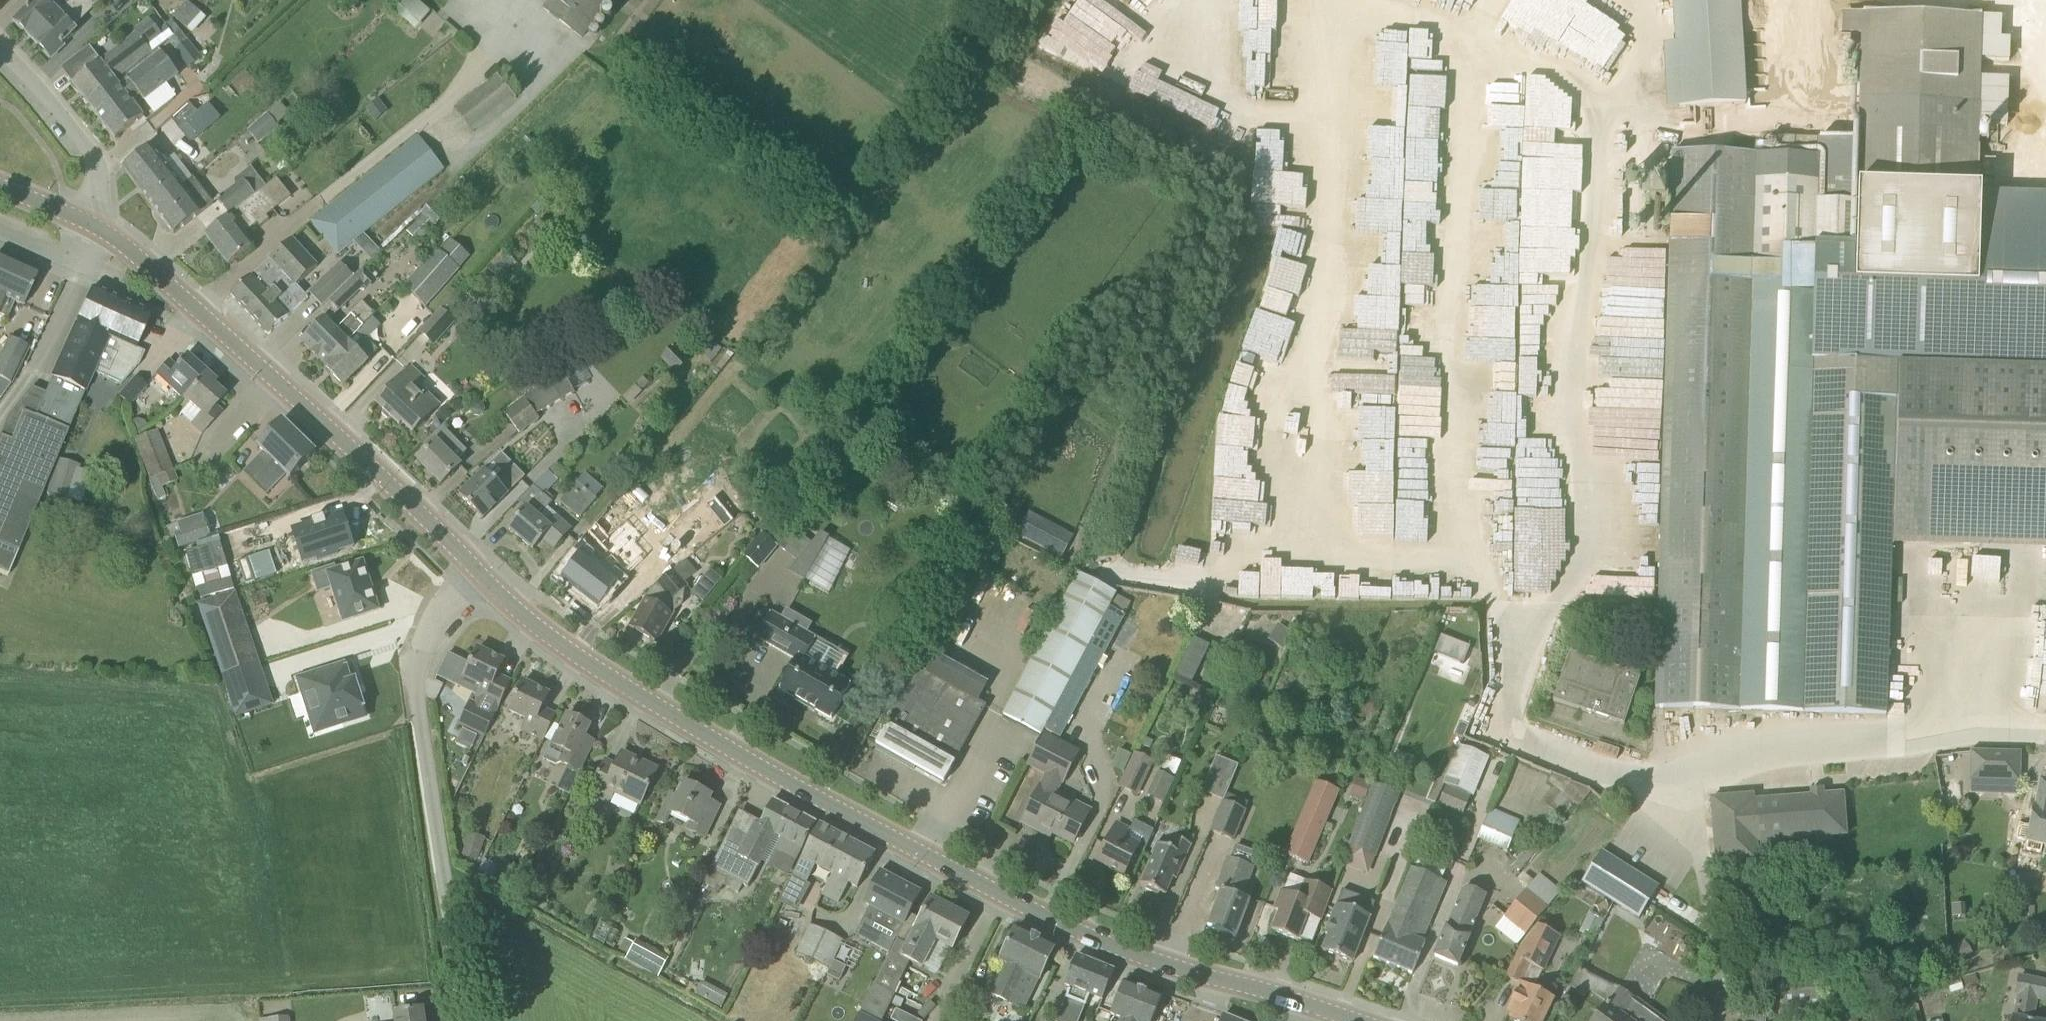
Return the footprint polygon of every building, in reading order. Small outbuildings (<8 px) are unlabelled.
[(33,40),(74,0),(51,0),(49,2),(47,0),(37,0),(22,15),(22,14),(14,22),(23,31),(24,30),(33,40)] [(33,40),(42,49),(42,50),(51,59),(58,51),(78,31),(71,24),(84,12),(87,15),(101,1),(101,0),(74,0),(33,40)] [(414,28),(429,11),(417,0),(407,0),(396,12),(414,28)] [(543,8),(583,38),(612,0),(549,0),(543,8)] [(1563,5),(1553,0),(1522,0),(1509,25),(1573,57),(1582,40),(1553,25),(1563,5)] [(1679,108),(1743,104),(1743,101),(1744,101),(1738,0),(1673,0),(1679,108)] [(174,16),(193,33),(207,18),(188,1),(174,16)] [(1250,42),(1249,87),(1279,88),(1279,79),(1303,79),(1305,10),(1252,8),(1252,20),(1232,19),(1232,41),(1250,42)] [(1889,615),(1892,542),(1974,545),(1975,517),(2045,519),(2045,214),(1975,212),(1981,18),(1863,14),(1859,140),(1819,139),(1818,156),(1672,152),(1655,709),(1886,716),(1889,615)] [(89,103),(117,81),(115,79),(151,51),(148,47),(162,35),(149,18),(138,27),(141,32),(103,61),(91,47),(62,69),(89,103)] [(189,40),(177,50),(176,51),(189,67),(202,57),(189,40)] [(89,103),(116,139),(144,117),(132,101),(140,94),(145,101),(179,75),(162,52),(120,85),(117,81),(89,103)] [(248,72),(233,84),(242,94),(257,82),(248,72)] [(454,109),(454,110),(472,132),(516,98),(497,75),(454,109)] [(184,121),(198,138),(220,119),(205,102),(196,109),(184,121)] [(1399,184),(1400,149),(1442,150),(1443,113),(1403,112),(1402,137),(1375,136),(1374,172),(1392,173),(1392,184),(1399,184)] [(234,140),(245,153),(279,127),(269,114),(234,140)] [(1254,131),(1253,204),(1282,204),(1282,194),(1293,195),(1293,175),(1277,175),(1278,132),(1254,131)] [(364,234),(444,170),(419,137),(313,222),(339,255),(355,243),(373,261),(382,252),(364,234)] [(1817,139),(1782,138),(1782,154),(1816,155),(1817,139)] [(123,168),(154,208),(183,186),(182,186),(171,171),(152,145),(123,168)] [(216,200),(229,216),(267,186),(252,167),(236,180),(236,184),(216,200)] [(183,186),(154,208),(175,234),(203,212),(213,203),(193,177),(182,186),(183,186)] [(278,178),(206,235),(230,265),(255,246),(245,234),(258,224),(262,228),(271,221),(267,216),(293,197),(278,178)] [(1366,298),(1369,380),(1419,379),(1418,348),(1430,348),(1428,286),(1419,286),(1417,254),(1410,254),(1409,216),(1387,216),(1388,234),(1358,235),(1359,263),(1380,263),(1381,297),(1366,298)] [(309,298),(298,286),(318,267),(293,240),(272,259),(272,258),(252,277),(251,277),(232,295),(269,335),(289,317),(288,317),(309,298)] [(438,250),(404,289),(425,307),(459,269),(438,250)] [(7,316),(14,302),(23,306),(38,274),(0,257),(0,313),(7,316)] [(334,317),(364,288),(355,278),(323,308),(324,308),(334,317)] [(1492,289),(1495,362),(1476,363),(1478,395),(1499,394),(1500,429),(1527,428),(1526,397),(1545,396),(1543,356),(1516,358),(1512,288),(1492,289)] [(123,304),(90,290),(76,322),(76,323),(60,358),(58,357),(55,362),(58,363),(52,378),(34,417),(23,412),(11,441),(0,436),(0,572),(8,576),(9,574),(67,435),(68,432),(75,416),(77,413),(76,412),(85,392),(94,373),(93,372),(104,349),(103,348),(123,304)] [(452,296),(440,309),(420,331),(433,343),(466,308),(452,296)] [(1547,345),(1548,325),(1538,325),(1539,297),(1520,297),(1518,343),(1547,345)] [(350,313),(353,316),(337,332),(325,320),(303,342),(326,365),(348,343),(373,317),(376,314),(363,301),(350,313)] [(136,349),(149,320),(150,317),(123,304),(103,348),(104,349),(93,372),(94,373),(121,385),(132,373),(139,365),(144,352),(136,349)] [(382,326),(373,317),(348,343),(326,365),(325,366),(344,385),(368,361),(367,361),(378,350),(368,340),(382,326)] [(1254,358),(1265,332),(1250,326),(1239,352),(1254,358)] [(6,338),(0,352),(0,379),(10,383),(26,346),(6,338)] [(712,359),(723,348),(709,338),(699,349),(712,359)] [(661,359),(677,375),(692,361),(676,344),(661,359)] [(155,375),(183,399),(206,373),(186,355),(175,367),(168,360),(155,375)] [(414,432),(436,409),(440,404),(419,383),(423,378),(412,368),(378,404),(400,424),(402,421),(414,432)] [(522,395),(524,397),(537,415),(575,393),(563,371),(522,395)] [(216,382),(206,373),(183,399),(200,414),(190,425),(202,435),(222,412),(216,407),(225,397),(213,386),(216,382)] [(129,406),(147,386),(136,376),(118,396),(129,406)] [(540,418),(537,415),(524,397),(503,413),(519,434),(540,418)] [(1236,448),(1239,416),(1216,414),(1213,446),(1236,448)] [(148,428),(144,422),(136,420),(130,423),(137,434),(148,428)] [(292,479),(316,453),(284,421),(259,447),(264,452),(246,471),(268,493),(287,474),(292,479)] [(443,427),(425,444),(429,448),(418,460),(442,485),(461,466),(457,461),(467,451),(443,427)] [(172,471),(156,430),(134,439),(150,480),(172,471)] [(48,493),(69,499),(80,465),(58,459),(48,493)] [(563,476),(555,466),(534,486),(520,501),(528,508),(510,529),(534,550),(543,539),(554,548),(573,528),(548,507),(553,502),(545,495),(559,481),(563,476)] [(526,477),(516,467),(496,480),(485,470),(460,495),(483,519),(509,494),(526,477)] [(556,500),(579,520),(597,500),(596,499),(604,490),(585,474),(565,496),(562,493),(556,500)] [(715,498),(706,506),(724,528),(725,529),(734,522),(715,498)] [(1539,586),(1541,510),(1512,509),(1509,585),(1539,586)] [(180,548),(211,536),(202,512),(171,525),(180,548)] [(314,524),(294,530),(304,563),(319,558),(320,560),(338,555),(337,552),(354,547),(343,515),(326,520),(325,516),(313,521),(314,524)] [(1073,537),(1062,531),(1058,539),(1026,521),(1018,534),(1062,558),(1073,537)] [(561,580),(599,609),(621,580),(619,579),(644,548),(632,539),(616,527),(592,558),(583,551),(561,580)] [(778,547),(761,532),(742,555),(758,569),(766,559),(767,560),(778,547)] [(228,566),(222,543),(187,553),(194,576),(204,573),(207,585),(198,588),(201,599),(235,589),(232,578),(222,581),(219,569),(228,566)] [(1937,588),(1937,596),(1967,597),(1968,558),(1924,557),(1923,588),(1937,588)] [(686,560),(674,570),(650,590),(641,608),(643,609),(632,628),(656,642),(672,613),(660,607),(664,599),(667,597),(671,602),(688,587),(685,583),(697,573),(686,560)] [(372,588),(364,562),(337,571),(336,567),(313,575),(318,592),(334,587),(345,621),(379,610),(372,588)] [(703,603),(722,580),(709,570),(691,592),(703,603)] [(1409,588),(1393,587),(1393,597),(1445,598),(1445,574),(1409,573),(1409,588)] [(1041,735),(1044,730),(1109,607),(1116,595),(1079,574),(1004,716),(1041,735)] [(1229,579),(1228,597),(1315,599),(1315,584),(1293,583),(1293,575),(1265,575),(1265,580),(1229,579)] [(1638,584),(1605,587),(1607,597),(1639,594),(1638,584)] [(198,606),(222,675),(250,665),(227,596),(198,606)] [(1205,628),(1232,639),(1244,612),(1217,601),(1205,628)] [(1126,616),(1109,607),(1044,730),(1060,739),(1112,642),(1126,616)] [(770,613),(757,637),(797,660),(780,689),(831,719),(851,685),(805,659),(816,639),(806,633),(810,625),(787,612),(782,620),(770,613)] [(2042,622),(2040,653),(2021,652),(2019,686),(2037,687),(2036,704),(2045,705),(2045,622),(2042,622)] [(1191,636),(1172,675),(1190,683),(1209,644),(1191,636)] [(1465,668),(1471,651),(1442,639),(1435,656),(1465,668)] [(485,736),(499,707),(500,707),(512,682),(498,676),(505,661),(479,648),(472,662),(448,650),(437,674),(461,686),(466,678),(483,686),(478,697),(480,698),(476,705),(471,702),(460,725),(485,736)] [(1570,653),(1560,682),(1553,701),(1624,725),(1641,677),(1570,653)] [(250,665),(222,675),(236,717),(265,707),(250,665)] [(364,707),(356,681),(351,683),(347,671),(346,667),(345,665),(299,679),(312,715),(325,711),(331,729),(368,717),(367,715),(366,713),(366,711),(364,707)] [(944,783),(987,706),(921,668),(889,724),(886,722),(883,727),(887,729),(877,745),(944,783)] [(545,740),(557,716),(543,709),(550,694),(524,682),(510,710),(528,719),(523,730),(545,740)] [(581,772),(596,742),(585,737),(591,726),(568,715),(554,744),(552,743),(544,760),(546,761),(546,760),(557,765),(562,763),(581,772)] [(1075,842),(1091,811),(1055,793),(1061,782),(1063,783),(1079,753),(1043,735),(1028,765),(1047,774),(1022,823),(1036,830),(1039,824),(1075,842)] [(1468,794),(1484,756),(1460,746),(1444,784),(1468,794)] [(641,806),(658,770),(623,752),(614,770),(604,765),(606,760),(605,760),(592,788),(612,798),(614,793),(641,806)] [(1134,753),(1118,788),(1137,797),(1153,761),(1134,753)] [(1971,753),(1971,781),(2019,782),(2019,754),(1971,753)] [(1202,792),(1223,801),(1224,801),(1239,766),(1216,756),(1202,792)] [(1158,771),(1147,795),(1164,802),(1174,777),(1158,771)] [(1316,781),(1284,855),(1309,866),(1341,792),(1316,781)] [(2045,845),(2045,782),(2041,781),(2036,807),(2034,807),(2027,842),(2045,845)] [(722,805),(711,800),(712,797),(701,791),(701,790),(684,782),(677,797),(671,794),(657,823),(664,827),(671,814),(688,823),(685,829),(705,839),(722,805)] [(1375,857),(1400,794),(1374,784),(1349,847),(1375,857)] [(1575,804),(1556,788),(1544,802),(1563,819),(1575,804)] [(1711,799),(1717,867),(1717,868),(1731,867),(1732,883),(1772,880),(1771,863),(1758,864),(1757,843),(1815,839),(1815,843),(1827,842),(1827,838),(1847,836),(1843,794),(1823,796),(1823,789),(1811,790),(1811,797),(1753,801),(1753,796),(1711,799)] [(768,866),(788,877),(817,823),(773,800),(760,825),(755,823),(749,836),(732,827),(712,869),(704,885),(719,892),(722,885),(738,893),(743,884),(749,888),(762,862),(768,865),(768,866)] [(1247,811),(1224,801),(1223,801),(1210,832),(1234,842),(1247,811)] [(1477,840),(1507,851),(1518,817),(1489,807),(1477,840)] [(1134,858),(1138,850),(1145,853),(1155,831),(1135,821),(1130,830),(1116,823),(1105,843),(1107,844),(1098,862),(1124,876),(1134,858)] [(851,841),(820,824),(785,890),(798,897),(805,883),(807,884),(817,866),(833,875),(851,841)] [(470,832),(462,855),(477,860),(485,838),(470,832)] [(1172,847),(1158,841),(1152,854),(1154,856),(1142,884),(1147,887),(1145,890),(1159,896),(1160,893),(1166,895),(1176,872),(1179,873),(1192,845),(1176,838),(1172,847)] [(876,854),(851,841),(833,875),(823,894),(839,903),(850,884),(858,888),(876,854)] [(1582,883),(1640,919),(1659,887),(1602,852),(1582,883)] [(1222,891),(1208,927),(1236,938),(1250,901),(1243,898),(1254,868),(1228,858),(1216,889),(1222,891)] [(1387,927),(1374,958),(1412,975),(1425,943),(1415,939),(1419,927),(1427,930),(1447,883),(1412,868),(1387,927)] [(899,936),(911,914),(922,893),(881,871),(864,903),(870,906),(864,919),(899,936)] [(1502,919),(1524,937),(1535,924),(1561,892),(1538,874),(1502,919)] [(1281,891),(1274,909),(1279,911),(1272,930),(1299,941),(1308,916),(1321,921),(1333,891),(1306,881),(1299,898),(1286,893),(1281,891)] [(1470,937),(1478,917),(1488,896),(1468,887),(1464,889),(1448,928),(1447,928),(1435,957),(1458,966),(1470,937)] [(911,914),(899,936),(898,937),(909,943),(902,956),(923,967),(937,941),(953,949),(970,918),(932,899),(921,920),(911,914)] [(1337,904),(1326,934),(1329,935),(1323,950),(1353,962),(1371,917),(1337,904)] [(828,969),(842,939),(811,925),(798,954),(828,969)] [(1507,978),(1518,983),(1514,992),(1516,993),(1509,1008),(1515,1011),(1510,1020),(1512,1020),(1543,1020),(1554,999),(1535,989),(1561,937),(1539,926),(1520,951),(1507,978)] [(1040,981),(1056,947),(1017,927),(1000,961),(1008,965),(993,995),(1011,1004),(1024,1010),(1038,980),(1040,981)] [(626,960),(659,978),(670,958),(659,952),(659,951),(648,945),(647,945),(638,940),(626,960)] [(1077,955),(1064,986),(1071,989),(1057,1020),(1080,1020),(1090,997),(1100,1001),(1112,977),(1115,971),(1077,955)] [(840,982),(847,967),(834,960),(827,976),(840,982)] [(1821,1012),(1819,969),(1767,971),(1768,1014),(1821,1012)] [(1112,977),(1100,1001),(1094,1015),(1107,1020),(1109,1020),(1111,1015),(1120,1018),(1119,1020),(1152,1020),(1162,997),(1112,977)] [(2037,999),(2045,1001),(2045,984),(2020,978),(2017,995),(2019,996),(2014,1019),(2010,1018),(2009,1020),(2032,1020),(2037,999)] [(948,1020),(964,1020),(981,985),(968,979),(955,1005),(948,1020)] [(698,981),(693,993),(720,1005),(726,993),(698,981)] [(1648,1019),(1637,1011),(1642,1004),(1622,989),(1619,988),(1607,1005),(1595,1020),(1647,1020),(1648,1019)] [(888,1018),(894,1020),(920,1020),(894,1007),(888,1018)] [(423,1009),(396,1013),(397,1020),(425,1020),(423,1009)]
